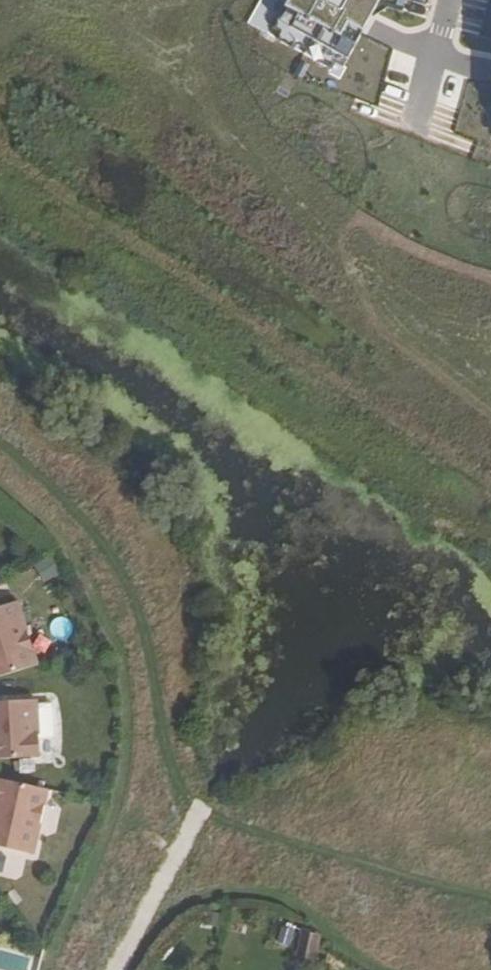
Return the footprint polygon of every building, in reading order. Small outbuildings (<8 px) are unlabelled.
[(272,30),(280,34),(276,41),(293,50),(297,44),(317,54),(313,61),(331,71),(335,64),(342,68),(380,0),(289,0),(272,30)] [(36,665),(16,602),(0,607),(0,677),(36,665)] [(36,704),(0,705),(0,761),(38,759),(36,704)] [(31,855),(45,790),(0,780),(0,848),(31,855)] [(315,935),(300,932),(296,953),(310,956),(315,935)]
